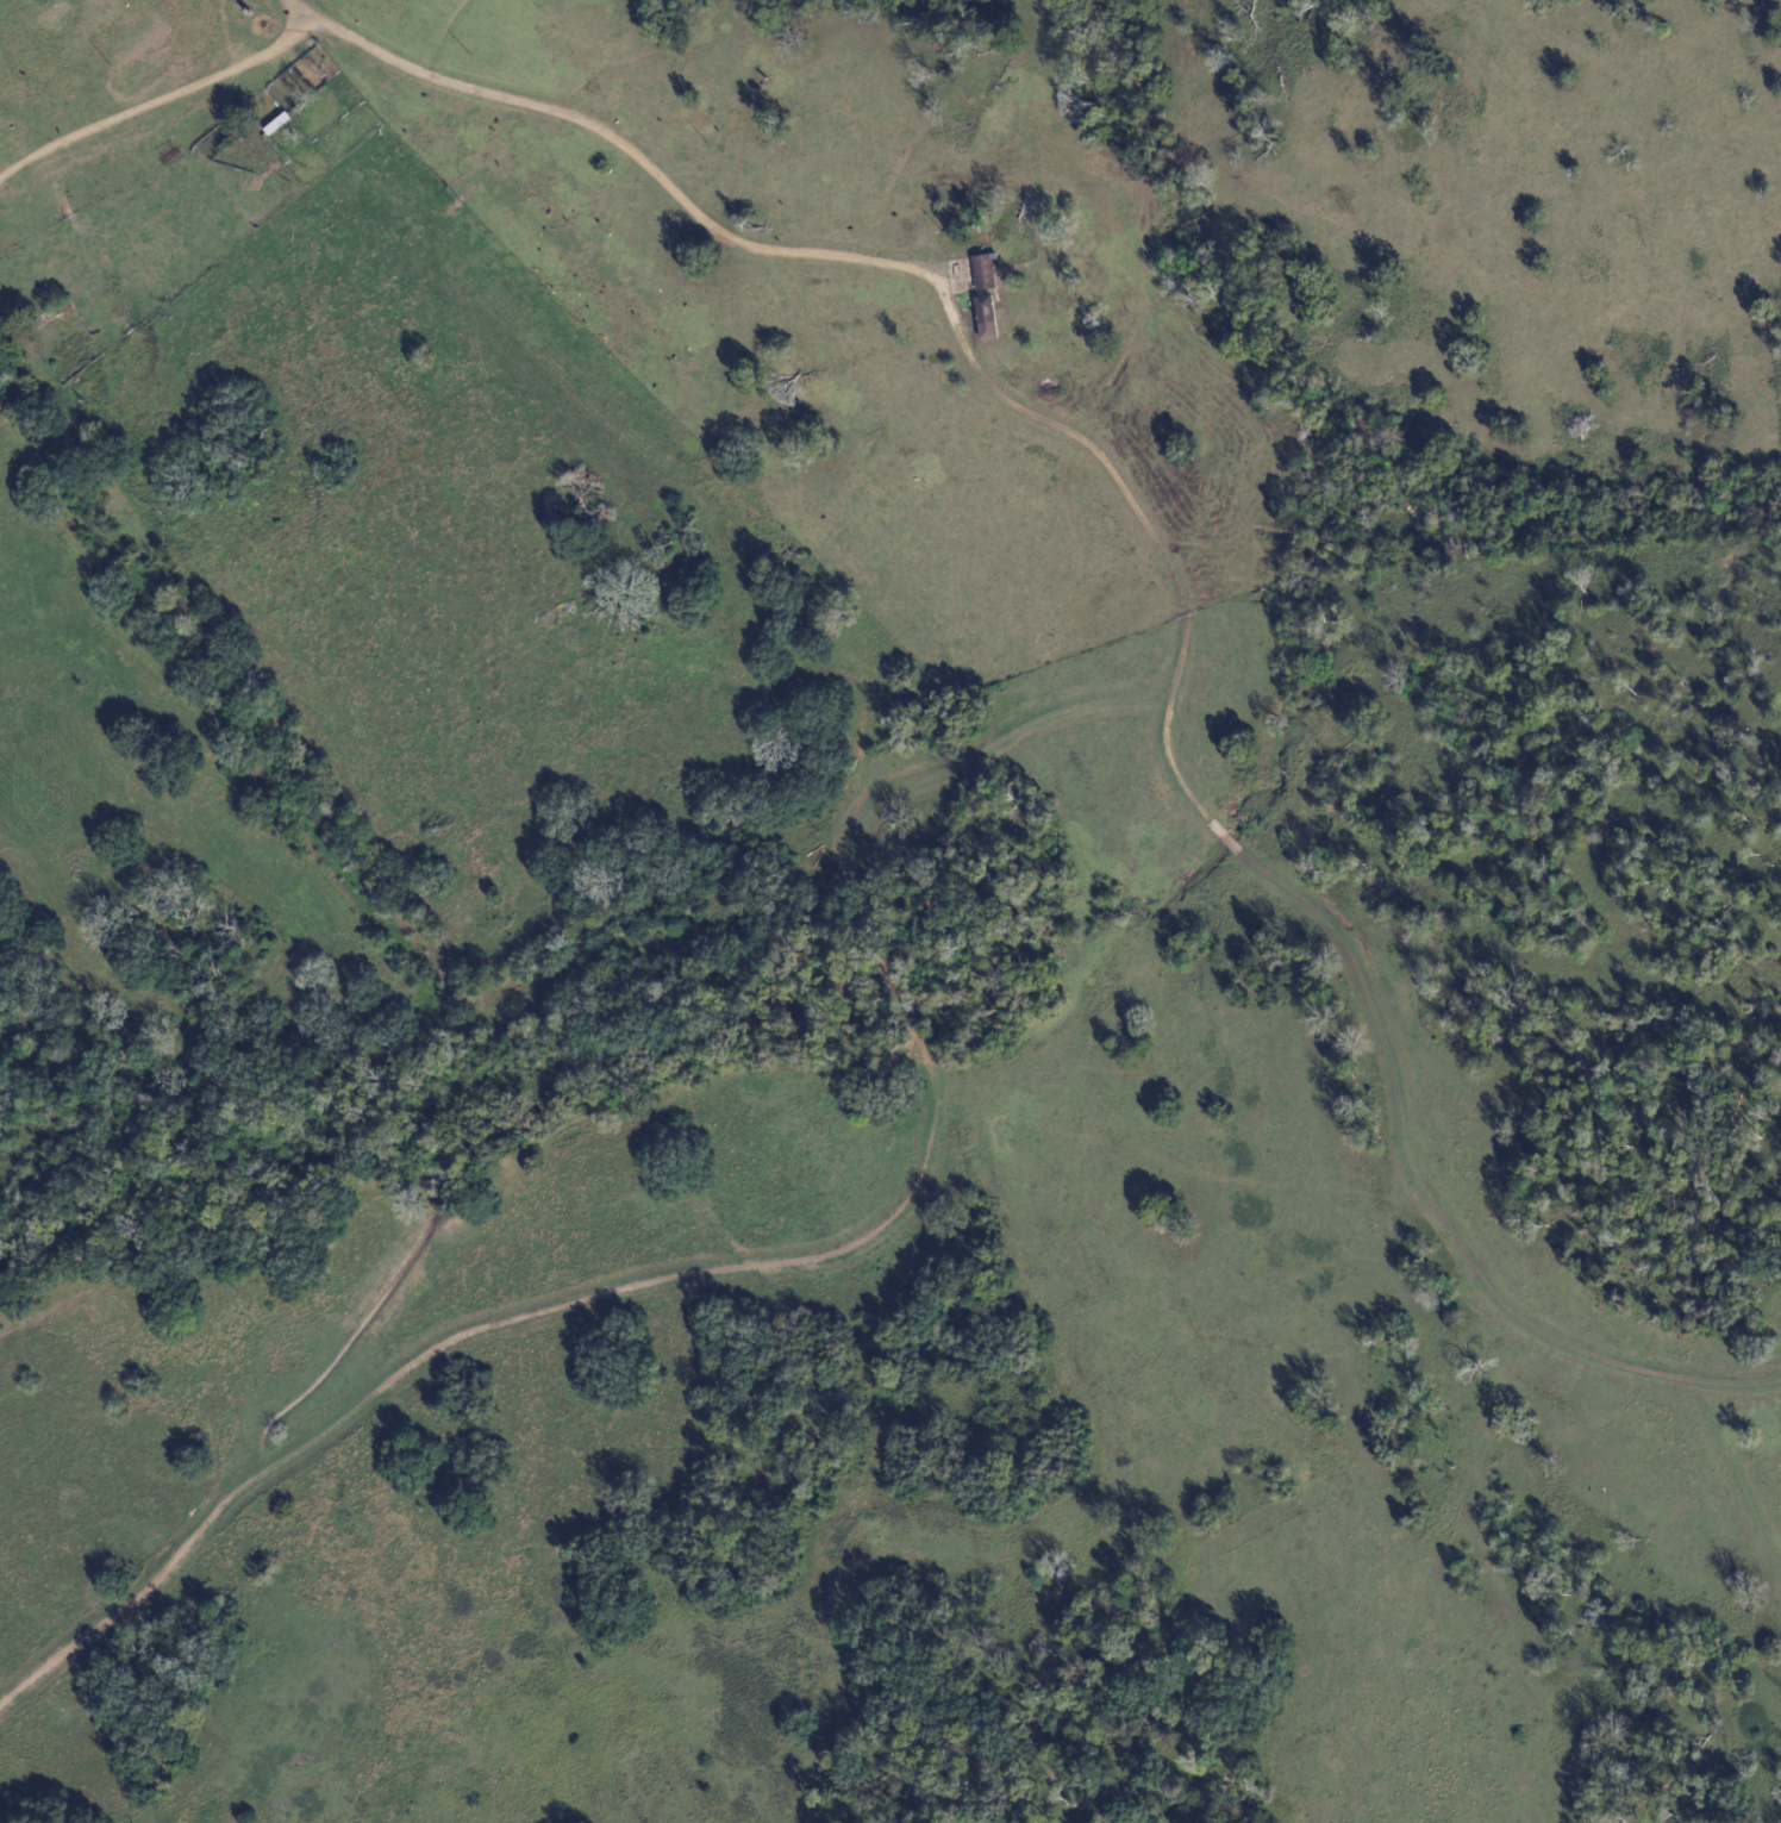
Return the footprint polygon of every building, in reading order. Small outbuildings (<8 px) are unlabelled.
[(973,258),(979,291),(999,288),(993,254),(973,258)] [(982,339),(1000,337),(996,295),(978,297),(982,339)]
